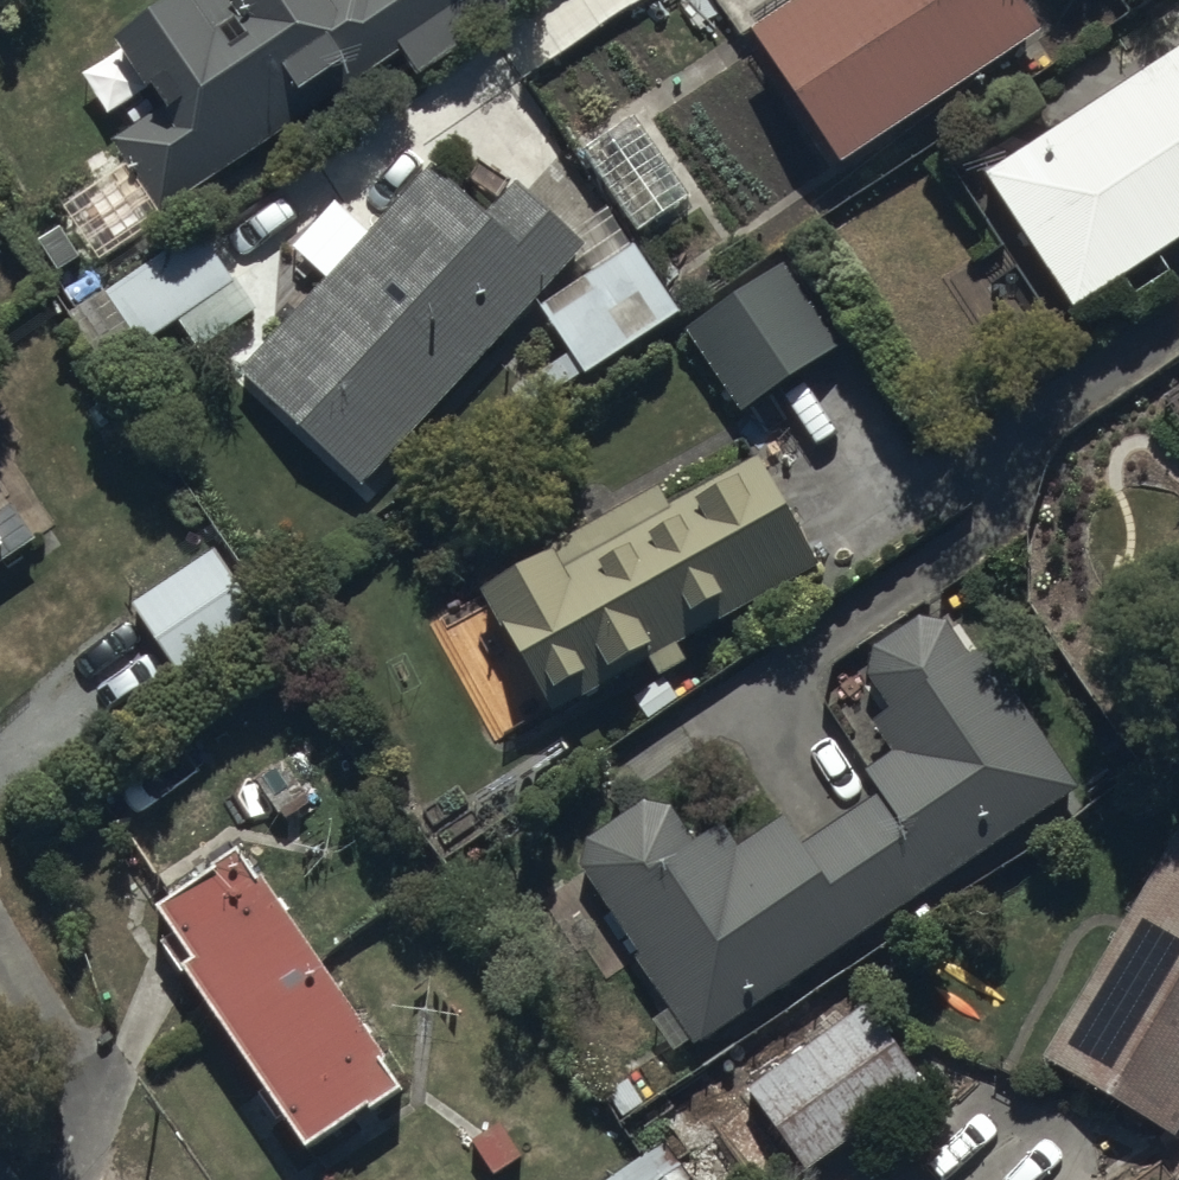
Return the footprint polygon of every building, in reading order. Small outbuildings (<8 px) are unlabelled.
[(161,216),(322,109),(311,93),(351,67),(363,85),(407,55),(421,76),(532,3),(530,0),(186,0),(123,42),(164,105),(111,140),(161,216)] [(762,31),(757,34),(846,165),(1047,30),(1027,0),(780,0),(753,18),(762,31)] [(983,174),(1069,307),(1178,236),(1178,47),(983,174)] [(632,110),(575,153),(638,237),(695,194),(632,110)] [(430,164),(360,239),(353,232),(360,224),(338,204),(267,252),(303,282),(324,259),(333,268),(238,370),(364,487),(586,247),(519,184),(488,218),(430,164)] [(141,345),(176,323),(186,317),(203,345),(256,312),(204,230),(70,315),(102,365),(139,342),(141,345)] [(680,309),(637,245),(540,310),(584,374),(680,309)] [(785,268),(688,334),(745,417),(842,351),(785,268)] [(1163,400),(1178,425),(1178,390),(1163,400)] [(692,664),(682,647),(822,568),(760,458),(673,507),(663,489),(484,591),(507,631),(469,652),(514,731),(552,709),(556,718),(652,664),(662,681),(692,664)] [(41,541),(36,535),(53,523),(34,497),(16,510),(13,506),(0,515),(0,570),(41,541)] [(266,621),(216,549),(135,605),(185,678),(266,621)] [(699,1048),(706,1043),(1081,791),(985,650),(972,658),(945,621),(923,620),(875,652),(872,681),(892,713),(876,723),(897,754),(869,772),(883,794),(805,844),(787,816),(741,845),(726,821),(698,839),(678,808),(646,801),(588,841),(584,876),(541,906),(595,985),(638,955),(675,1009),(657,1022),(679,1053),(695,1042),(699,1048)] [(1046,1053),(1176,1131),(1178,1127),(1178,829),(1046,1053)] [(389,1061),(264,874),(258,878),(238,849),(214,865),(219,871),(159,910),(177,937),(169,942),(310,1154),(403,1093),(384,1065),(389,1061)] [(865,1003),(747,1089),(808,1172),(926,1085),(865,1003)] [(663,1139),(608,1179),(693,1179),(663,1139)]
